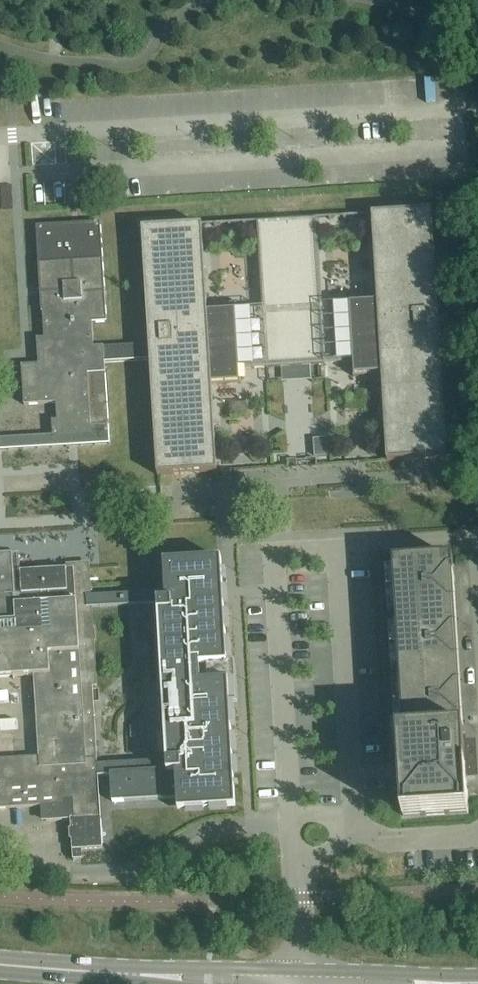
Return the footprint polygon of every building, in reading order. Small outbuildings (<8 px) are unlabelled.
[(109,442),(108,426),(109,426),(109,424),(108,424),(107,402),(108,402),(107,401),(105,372),(106,372),(105,361),(151,358),(158,474),(218,471),(213,384),(241,383),(241,368),(353,361),(354,375),(383,374),(388,460),(448,457),(433,210),(373,213),(378,300),(323,303),(318,217),(258,220),(263,307),(208,310),(203,224),(143,227),(150,343),(104,346),(104,345),(94,346),(93,322),(107,321),(103,258),(101,221),(37,225),(39,262),(42,311),(43,311),(45,333),(45,337),(37,338),(39,363),(22,364),(25,404),(57,402),(58,419),(52,420),(53,435),(0,438),(0,449),(109,442)] [(314,438),(315,457),(328,456),(327,437),(314,438)] [(34,674),(40,756),(0,758),(0,808),(45,805),(46,820),(64,819),(71,819),(71,828),(70,828),(70,839),(72,839),(73,860),(75,860),(74,849),(103,847),(102,836),(103,836),(103,827),(102,827),(98,775),(98,764),(88,606),(87,595),(85,565),(67,567),(67,568),(66,568),(14,571),(13,553),(0,554),(0,676),(34,674)] [(453,556),(393,560),(394,569),(397,611),(398,626),(400,669),(401,684),(403,722),(404,731),(404,732),(393,733),(394,735),(398,735),(399,749),(399,754),(400,777),(402,809),(421,808),(421,815),(450,813),(449,806),(468,805),(464,728),(455,729),(446,585),(445,569),(449,569),(453,568),(453,574),(454,574),(453,556)] [(88,595),(89,607),(158,602),(167,760),(98,764),(99,775),(111,774),(113,801),(178,797),(179,810),(236,807),(233,759),(230,704),(228,662),(225,606),(222,558),(164,561),(166,590),(88,595)] [(14,752),(13,732),(0,732),(0,752),(14,752)] [(256,874),(237,875),(237,886),(256,886),(256,874)]
